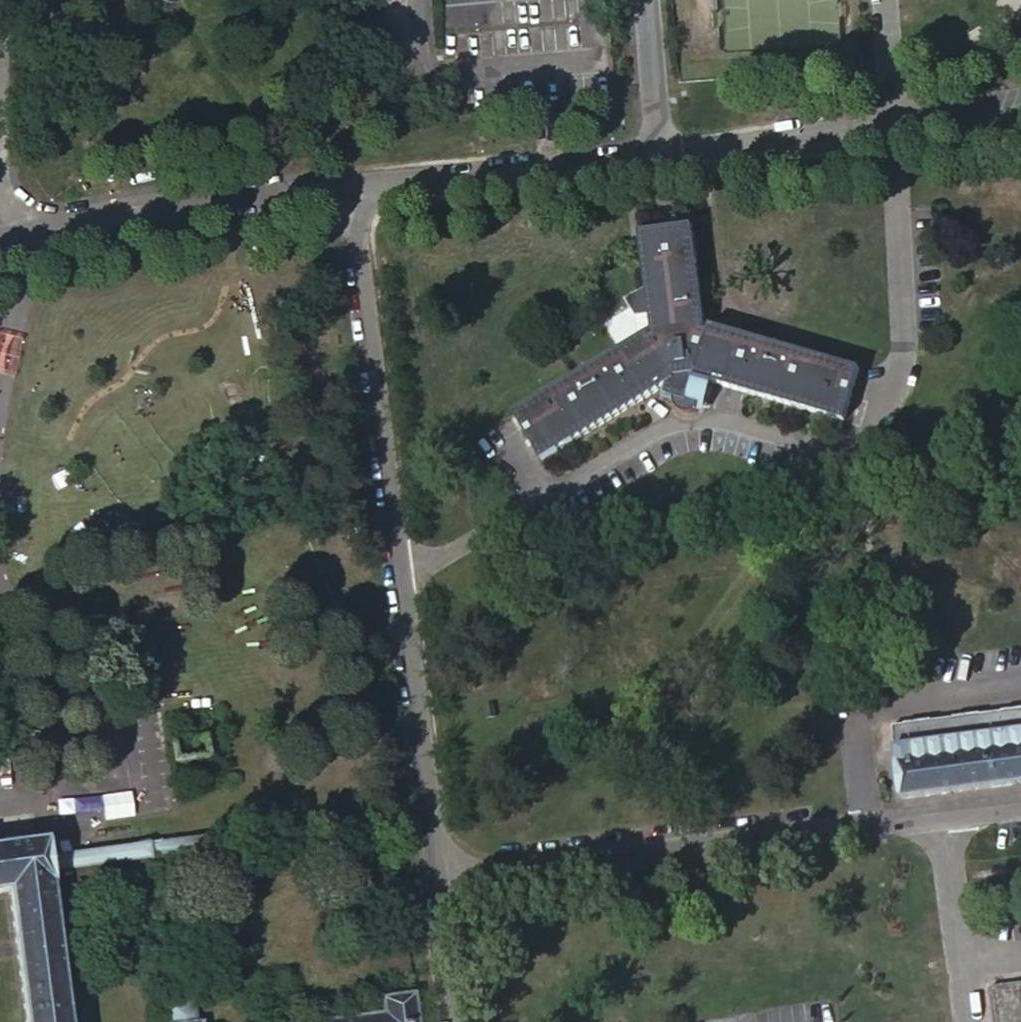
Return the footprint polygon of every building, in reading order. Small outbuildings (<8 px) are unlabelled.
[(680,218),(625,226),(633,282),(636,304),(638,324),(642,330),(637,332),(634,327),(500,409),(528,456),(653,381),(650,391),(662,395),(666,406),(678,409),(688,401),(689,391),(693,375),(834,415),(850,362),(698,319),(697,325),(691,324),(693,318),(680,218)] [(636,304),(633,282),(611,293),(620,311),(636,304)] [(1020,781),(1020,703),(884,721),(887,742),(895,798),(1020,781)] [(204,739),(171,745),(173,762),(207,756),(204,739)] [(46,873),(70,870),(72,888),(79,887),(136,880),(137,897),(152,895),(147,860),(389,827),(388,812),(76,854),(44,859),(42,845),(0,850),(0,894),(2,893),(19,1021),(66,1021),(46,873)] [(153,958),(160,957),(157,936),(150,937),(153,958)] [(991,985),(996,1021),(1020,1021),(1020,981),(991,985)] [(163,986),(167,1021),(185,1021),(184,1004),(177,1005),(174,984),(163,986)] [(413,994),(380,998),(382,1013),(323,1021),(416,1021),(413,994)]
